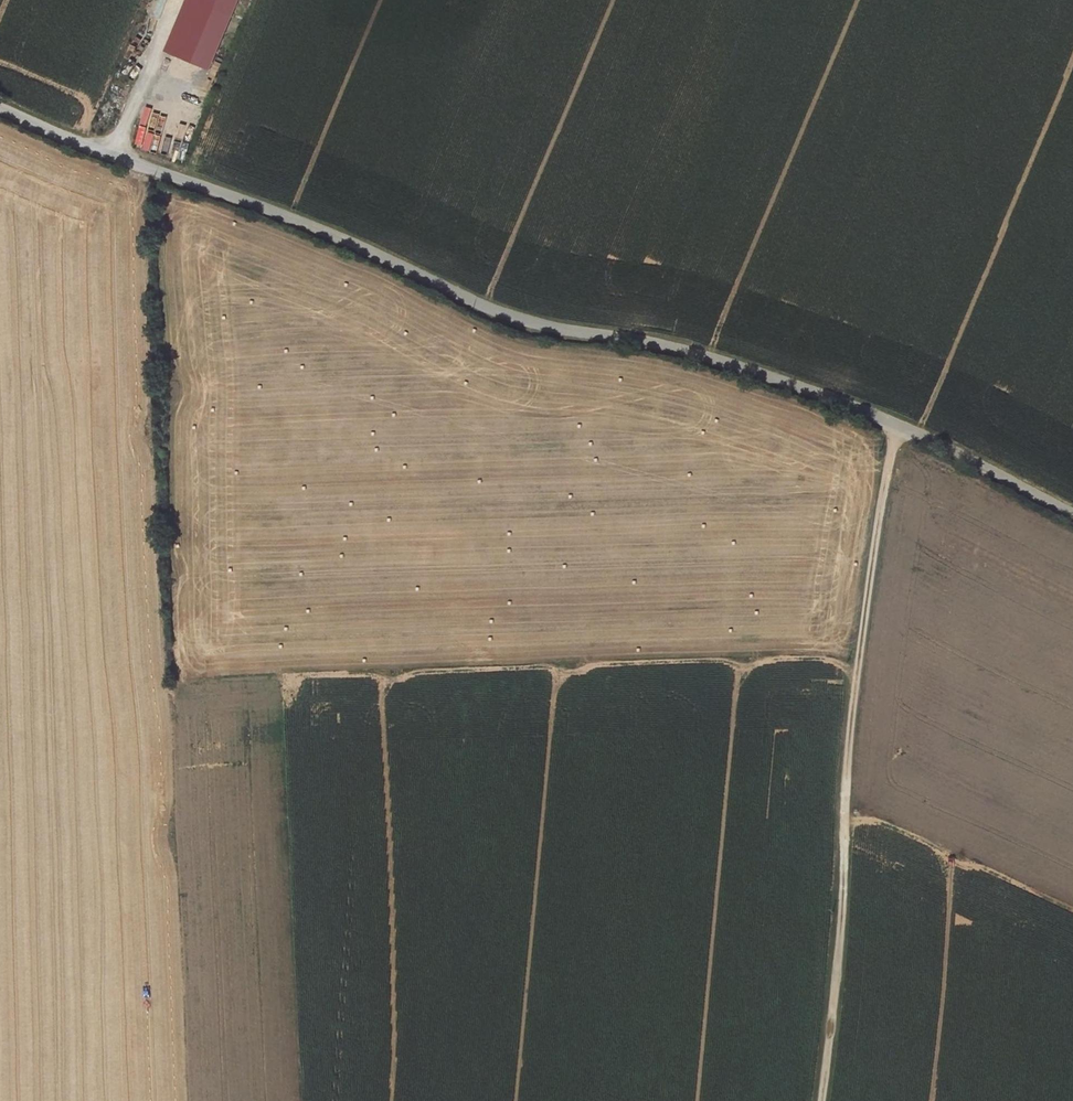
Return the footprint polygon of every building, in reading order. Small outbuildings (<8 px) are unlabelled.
[(241,0),(198,0),(234,15),(241,0)]
